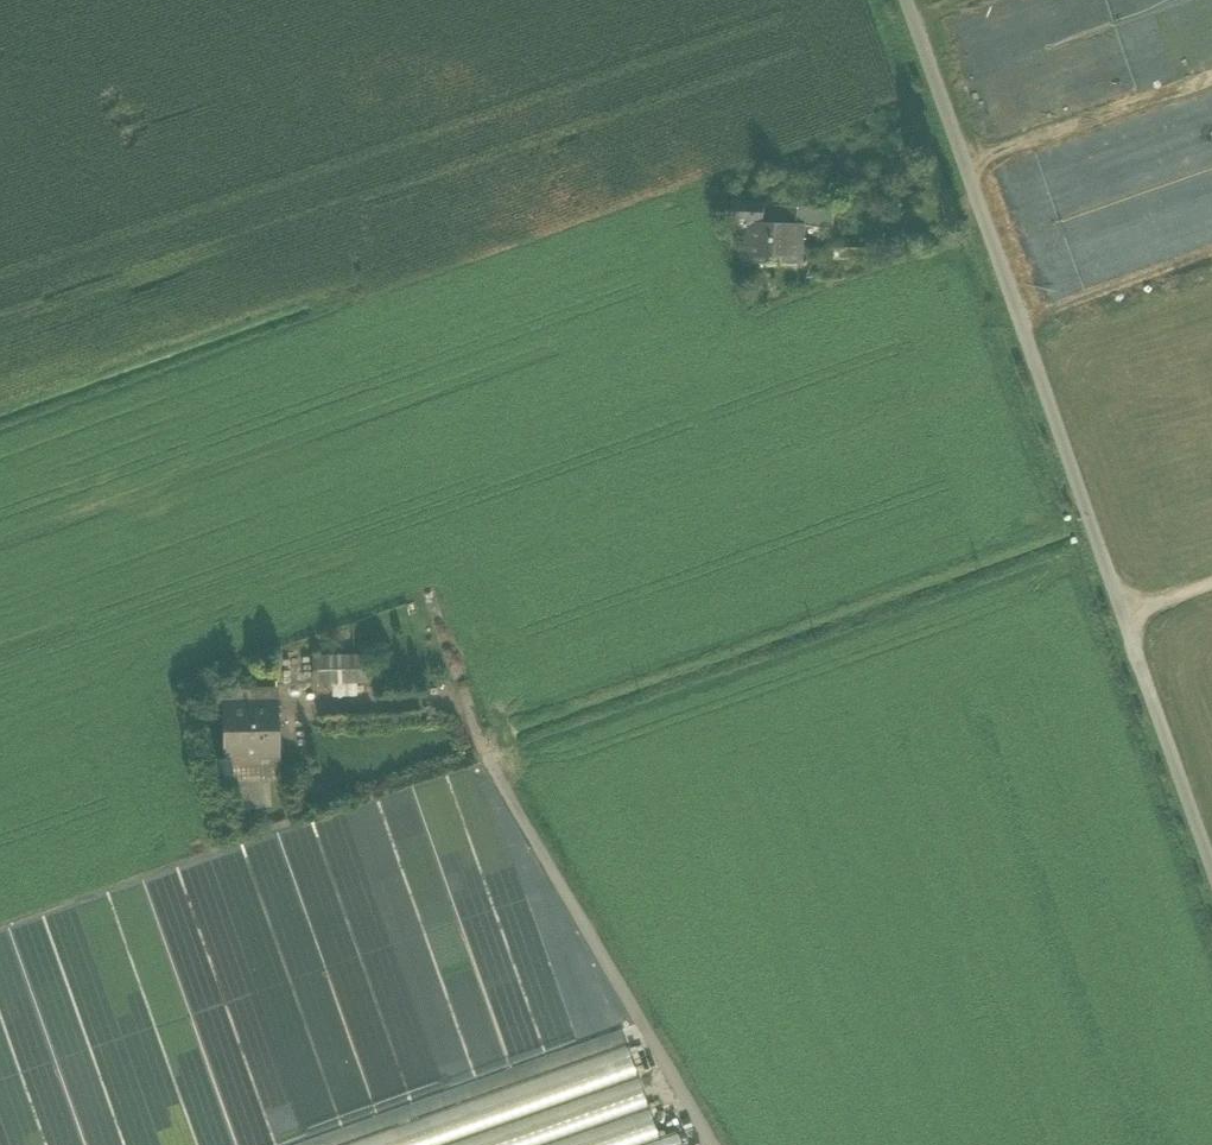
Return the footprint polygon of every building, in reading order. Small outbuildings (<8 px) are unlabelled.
[(805,224),(833,227),(835,211),(823,209),(824,206),(732,198),(729,224),(748,225),(748,222),(805,222),(805,224)] [(746,259),(803,262),(805,224),(805,222),(748,222),(748,225),(746,259)] [(310,657),(310,684),(331,684),(357,683),(366,683),(366,656),(310,657)] [(357,696),(357,683),(331,684),(332,697),(357,696)] [(224,687),(225,705),(279,704),(279,686),(224,687)] [(225,705),(226,759),(228,759),(280,758),(279,704),(225,705)] [(280,758),(228,759),(229,782),(237,782),(269,782),(281,781),(280,758)] [(229,782),(228,759),(226,759),(216,759),(216,783),(229,782)] [(269,782),(237,782),(242,810),(270,806),(269,782)]
